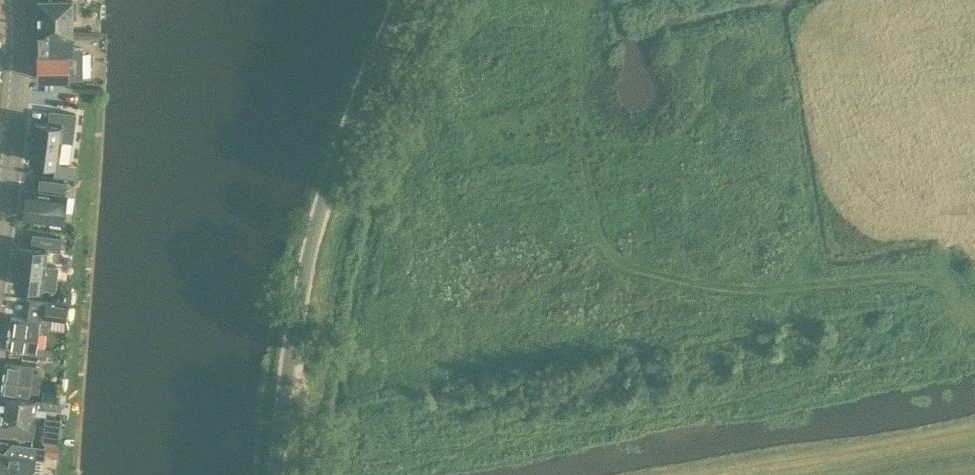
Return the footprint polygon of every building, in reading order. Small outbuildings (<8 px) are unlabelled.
[(72,33),(72,0),(38,0),(38,33),(72,33)] [(72,47),(72,33),(38,33),(38,77),(83,77),(83,47),(72,47)] [(77,114),(51,111),(49,123),(36,121),(31,161),(57,164),(58,165),(58,163),(61,140),(73,142),(77,114)] [(57,164),(55,175),(76,178),(78,166),(58,163),(58,165),(57,164)] [(68,183),(41,179),(39,191),(27,190),(24,216),(64,222),(68,195),(66,195),(68,183)] [(62,238),(34,234),(32,246),(20,245),(18,263),(17,263),(15,272),(16,272),(15,284),(55,290),(58,267),(45,265),(47,249),(60,251),(62,238)] [(58,301),(69,302),(70,292),(60,290),(58,301)] [(10,316),(6,346),(35,350),(36,345),(39,320),(49,322),(49,317),(66,319),(68,306),(46,303),(45,307),(29,304),(27,318),(10,316)] [(36,345),(35,350),(35,351),(54,354),(55,348),(36,345)] [(4,361),(0,390),(29,395),(33,366),(36,367),(38,353),(23,351),(21,364),(4,361)] [(46,400),(59,402),(61,392),(44,390),(42,400),(46,400)] [(34,415),(36,399),(0,395),(0,417),(17,419),(17,413),(34,415)] [(61,410),(62,402),(59,402),(46,400),(45,408),(61,410)] [(34,415),(17,413),(17,419),(0,417),(0,434),(32,437),(34,415)] [(46,417),(45,424),(61,426),(62,419),(46,417)] [(46,446),(6,440),(4,453),(0,452),(0,474),(42,474),(45,453),(46,446)] [(46,446),(45,453),(58,455),(59,444),(47,443),(46,446)]
